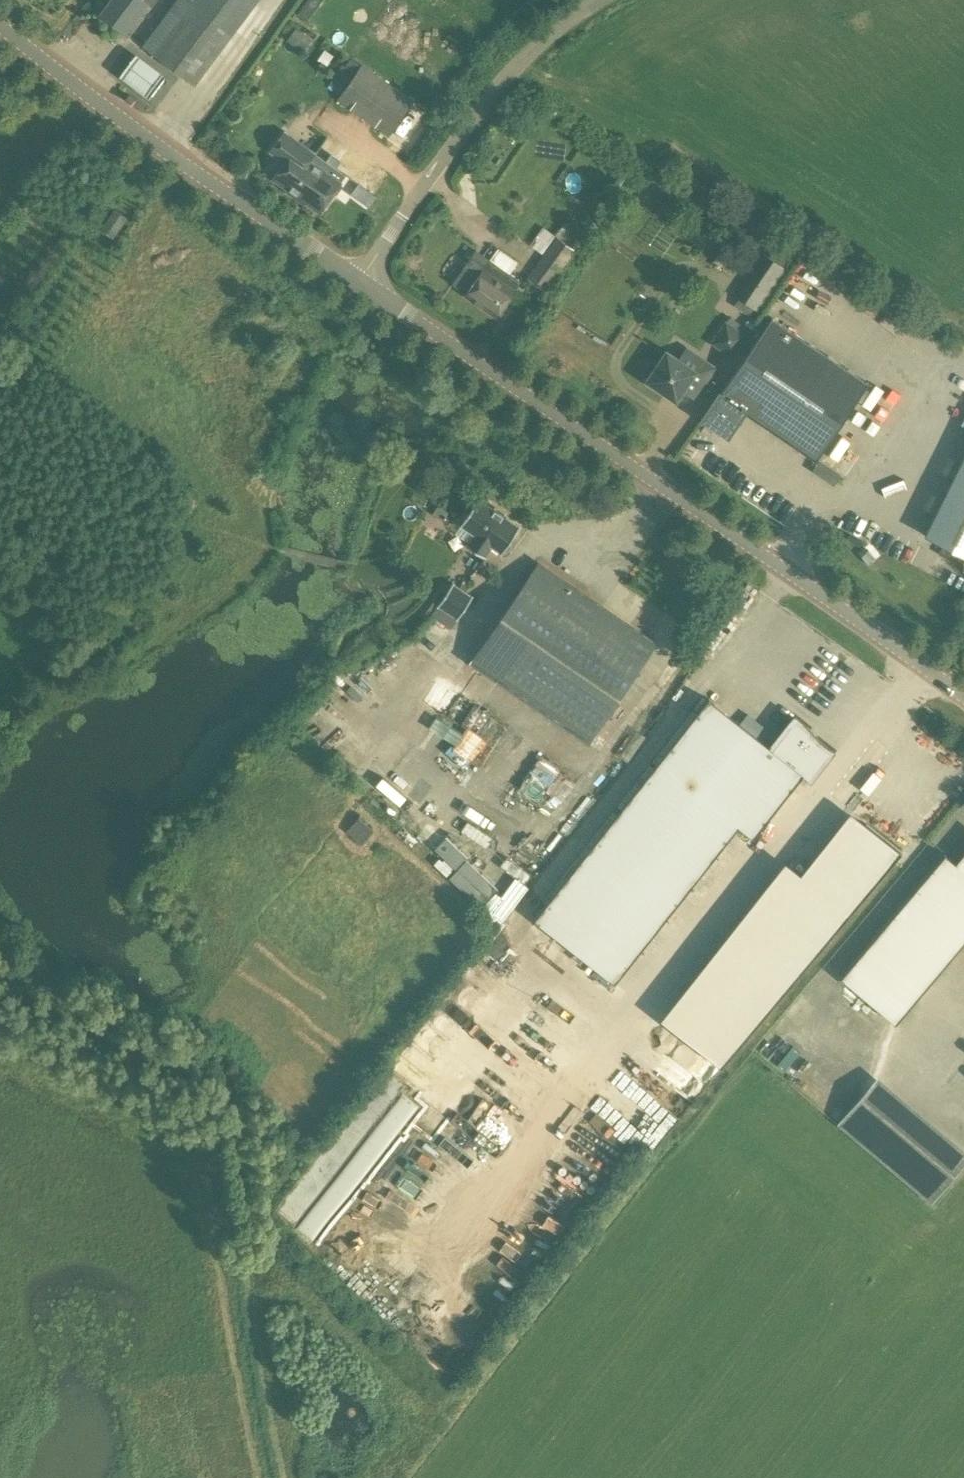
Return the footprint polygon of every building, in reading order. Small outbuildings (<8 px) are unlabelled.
[(103,14),(126,31),(147,2),(152,6),(156,0),(113,0),(103,14)] [(259,0),(176,0),(142,45),(196,85),(259,0)] [(323,0),(308,0),(298,13),(308,21),(323,0)] [(302,50),(309,40),(295,30),(288,39),(302,50)] [(134,56),(117,79),(148,102),(165,79),(134,56)] [(415,100),(361,63),(355,72),(345,65),(331,85),(342,92),(337,99),(391,135),(415,100)] [(299,175),(310,158),(315,151),(285,130),(270,151),(285,161),(274,178),(288,188),(289,192),(295,197),(299,196),(302,198),(312,184),(299,175)] [(312,184),(302,198),(321,211),(342,180),(310,158),(299,175),(312,184)] [(362,203),(368,207),(376,196),(370,192),(362,203)] [(113,235),(126,217),(115,209),(102,227),(113,235)] [(546,290),(576,250),(557,236),(527,276),(546,290)] [(497,315),(513,292),(520,281),(476,250),(453,283),(467,293),(466,295),(497,315)] [(788,269),(783,265),(769,256),(765,253),(735,296),(740,299),(755,309),(759,312),(788,269)] [(15,292),(23,283),(0,265),(0,293),(9,300),(15,292)] [(724,432),(740,408),(817,459),(869,382),(772,316),(704,418),(724,432)] [(733,358),(748,335),(726,320),(710,342),(733,358)] [(714,367),(687,348),(679,359),(667,351),(659,364),(654,361),(652,361),(649,362),(646,364),(644,366),(644,370),(644,374),(647,377),(649,379),(648,379),(677,399),(683,389),(694,396),(714,367)] [(925,534),(963,554),(963,455),(925,534)] [(503,551),(520,526),(478,498),(461,523),(476,532),(468,544),(485,556),(493,544),(503,551)] [(588,742),(656,642),(539,562),(471,662),(588,742)] [(451,628),(458,617),(473,596),(453,582),(431,614),(451,628)] [(771,746),(710,697),(535,918),(614,980),(738,824),(754,837),(809,767),(816,773),(834,750),(810,731),(811,729),(795,716),(771,746)] [(477,704),(461,728),(441,715),(433,727),(455,741),(449,751),(477,770),(508,724),(477,704)] [(533,772),(554,784),(549,792),(566,801),(578,778),(541,758),(533,772)] [(362,844),(374,830),(359,817),(347,831),(362,844)] [(728,1072),(902,852),(866,823),(816,886),(801,874),(677,1031),(728,1072)] [(457,871),(452,877),(502,920),(531,887),(519,876),(507,890),(446,837),(436,849),(445,857),(443,859),(457,871)] [(956,841),(840,976),(895,1023),(963,942),(963,848),(956,841)] [(801,1024),(817,1007),(802,994),(786,1011),(801,1024)] [(770,1063),(787,1044),(773,1031),(756,1050),(770,1063)] [(930,1201),(962,1164),(869,1085),(837,1123),(930,1201)]
